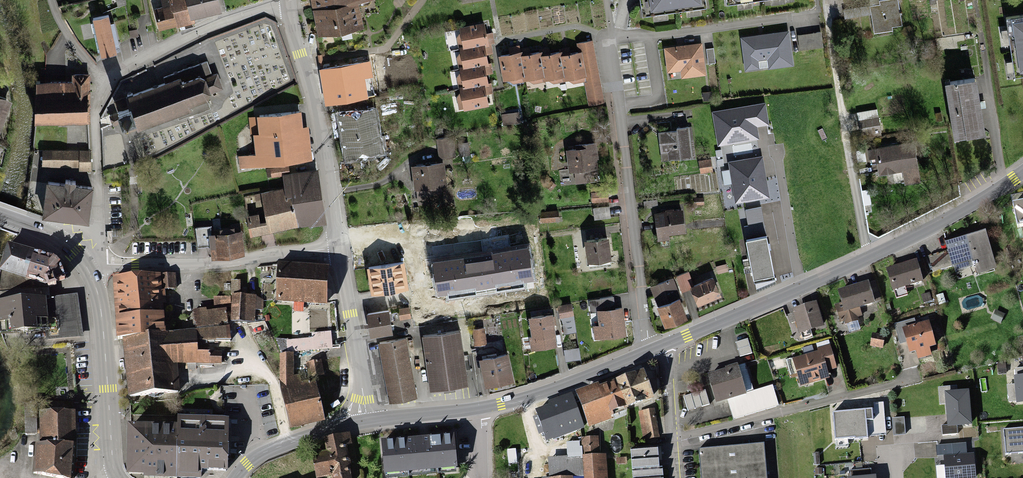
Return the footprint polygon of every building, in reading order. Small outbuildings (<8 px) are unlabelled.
[(159,30),(219,12),(216,0),(164,0),(166,8),(153,12),(159,30)] [(317,36),(359,29),(354,2),(368,0),(311,0),(317,36)] [(649,13),(700,5),(699,0),(647,0),(649,13)] [(868,2),(871,34),(902,31),(899,0),(890,0),(868,2)] [(103,8),(87,11),(95,50),(111,46),(103,8)] [(1022,75),(1022,19),(1008,22),(1016,76),(1022,75)] [(482,24),(457,29),(460,51),(483,47),(486,47),(482,24)] [(792,67),(786,30),(738,37),(744,74),(758,72),(757,61),(769,59),(771,70),(792,67)] [(821,30),(794,34),(797,54),(824,50),(821,30)] [(576,55),(580,55),(583,81),(585,101),(599,100),(593,42),(575,43),(576,55)] [(664,50),(667,82),(705,77),(702,45),(664,50)] [(487,67),(483,47),(460,51),(457,52),(460,71),(484,67),(487,67)] [(715,66),(713,48),(705,49),(707,67),(715,66)] [(520,56),(519,54),(498,56),(501,82),(522,80),(520,56)] [(540,54),(520,56),(522,80),(522,83),(543,81),(540,57),(540,54)] [(560,55),(540,57),(543,81),(543,83),(562,81),(560,57),(560,55)] [(576,55),(560,57),(562,81),(562,83),(583,81),(580,55),(576,55)] [(370,62),(320,70),(326,106),(369,99),(366,79),(373,78),(370,62)] [(487,85),(484,67),(460,71),(456,72),(459,90),(482,86),(487,85)] [(123,128),(132,125),(135,132),(189,112),(188,108),(207,101),(205,94),(219,89),(213,73),(199,78),(180,85),(178,80),(124,103),(125,112),(114,116),(115,120),(118,129),(123,128)] [(977,74),(948,78),(956,132),(985,127),(977,74)] [(87,76),(71,76),(71,85),(32,84),(31,123),(82,124),(82,94),(87,94),(87,76)] [(485,105),(482,86),(459,90),(456,90),(459,109),(485,105)] [(758,124),(769,122),(765,100),(711,109),(717,143),(760,136),(758,124)] [(880,102),(858,106),(864,135),(885,131),(880,102)] [(378,109),(337,116),(344,160),(385,153),(378,109)] [(309,128),(303,128),(300,111),(259,116),(262,151),(241,154),(243,169),(313,158),(309,128)] [(675,134),(658,135),(660,160),(691,158),(688,129),(675,130),(675,134)] [(453,138),(437,140),(438,159),(444,158),(455,157),(453,138)] [(578,144),(565,145),(567,170),(599,168),(597,139),(579,141),(578,144)] [(912,144),(875,151),(879,175),(903,170),(906,187),(919,184),(912,144)] [(89,154),(47,153),(46,172),(89,172),(89,154)] [(735,200),(769,195),(763,154),(729,158),(735,200)] [(438,159),(412,162),(414,187),(416,187),(418,204),(444,201),(442,184),(448,184),(444,158),(438,159)] [(710,160),(698,162),(700,173),(711,172),(710,160)] [(245,219),(248,237),(325,224),(316,170),(283,176),(285,190),(260,195),(265,224),(258,225),(257,217),(245,219)] [(93,187),(48,181),(43,218),(89,224),(93,187)] [(607,190),(591,192),(592,203),(608,202),(607,190)] [(1011,195),(1018,225),(1022,224),(1022,227),(1022,192),(1011,195)] [(609,205),(593,207),(594,218),(610,216),(609,205)] [(559,209),(539,210),(540,221),(559,220),(559,209)] [(681,213),(655,216),(657,238),(683,236),(681,213)] [(985,230),(945,241),(947,250),(928,255),(933,271),(954,265),(955,271),(975,265),(978,276),(997,271),(985,230)] [(766,232),(746,235),(757,291),(776,281),(766,232)] [(240,233),(211,235),(213,258),(242,256),(240,233)] [(7,239),(0,259),(0,291),(47,288),(65,277),(59,258),(52,253),(7,239)] [(585,243),(587,263),(611,262),(610,241),(585,243)] [(530,246),(432,263),(437,294),(536,276),(530,246)] [(404,259),(368,264),(372,289),(408,284),(404,259)] [(917,259),(886,267),(892,290),(924,282),(917,259)] [(326,270),(277,268),(276,305),(325,306),(326,270)] [(693,272),(677,277),(680,286),(696,281),(693,272)] [(674,276),(651,284),(664,323),(687,315),(674,276)] [(240,280),(231,279),(231,298),(240,298),(240,280)] [(713,279),(689,289),(696,306),(720,296),(713,279)] [(174,280),(114,282),(115,320),(163,319),(163,296),(174,295),(174,280)] [(868,280),(838,289),(843,305),(836,308),(840,322),(862,316),(860,306),(874,301),(868,280)] [(598,323),(593,323),(595,337),(626,333),(623,304),(614,305),(613,295),(589,298),(591,311),(597,311),(598,323)] [(78,296),(45,300),(47,330),(48,340),(83,336),(78,296)] [(231,298),(213,299),(213,309),(229,308),(230,326),(256,325),(255,311),(260,310),(259,300),(254,300),(254,297),(240,298),(231,298)] [(817,299),(791,307),(799,333),(825,325),(817,299)] [(0,302),(0,333),(47,330),(45,300),(0,302)] [(576,330),(570,303),(558,305),(564,333),(576,330)] [(409,305),(398,307),(401,318),(411,316),(409,305)] [(389,307),(368,311),(372,333),(392,330),(389,307)] [(552,309),(528,313),(532,348),(557,345),(552,309)] [(225,313),(193,315),(194,345),(227,343),(225,313)] [(163,319),(115,320),(116,339),(123,339),(163,337),(163,319)] [(928,325),(903,331),(908,354),(915,353),(917,359),(929,356),(927,350),(933,348),(928,325)] [(473,327),(475,344),(487,342),(484,326),(473,327)] [(460,328),(422,333),(429,389),(468,384),(460,328)] [(332,349),(332,331),(309,331),(309,338),(287,338),(287,350),(332,349)] [(195,355),(193,334),(163,337),(123,339),(129,399),(178,395),(176,367),(209,364),(208,354),(195,355)] [(748,338),(736,342),(740,356),(752,353),(748,338)] [(404,341),(377,346),(387,403),(414,398),(404,341)] [(578,345),(564,347),(566,360),(580,358),(578,345)] [(818,354),(793,361),(800,387),(826,380),(822,365),(827,363),(829,371),(836,369),(830,348),(818,351),(818,354)] [(508,349),(479,354),(485,382),(513,377),(508,349)] [(278,386),(281,386),(281,393),(288,428),(324,420),(316,382),(300,384),(299,378),(292,379),(293,353),(280,353),(278,386)] [(321,360),(307,362),(310,377),(324,374),(321,360)] [(745,363),(708,372),(716,402),(727,399),(754,391),(745,363)] [(654,395),(644,368),(615,379),(625,406),(654,395)] [(1017,400),(1017,402),(1022,402),(1022,373),(1013,374),(1014,383),(1007,384),(1008,401),(1017,400)] [(596,382),(576,390),(590,426),(612,418),(609,411),(625,406),(615,379),(597,385),(596,382)] [(961,381),(941,383),(944,412),(964,410),(961,381)] [(754,391),(727,399),(733,418),(778,405),(773,385),(754,391)] [(705,389),(683,396),(688,410),(709,403),(705,389)] [(572,392),(548,400),(549,404),(536,408),(546,440),(584,427),(572,392)] [(40,409),(36,472),(68,477),(75,477),(76,442),(76,410),(40,409)] [(653,411),(639,414),(644,440),(657,438),(653,411)] [(859,414),(826,417),(829,448),(862,445),(859,414)] [(177,415),(177,422),(176,477),(200,477),(201,469),(228,469),(229,417),(177,415)] [(25,417),(12,417),(12,443),(24,443),(25,417)] [(177,422),(126,422),(126,474),(176,477),(177,422)] [(1003,428),(1005,453),(1022,452),(1022,426),(1003,428)] [(454,434),(382,439),(384,473),(457,468),(454,434)] [(347,436),(323,442),(326,457),(313,460),(317,477),(324,477),(331,477),(351,477),(344,446),(349,445),(347,436)] [(582,438),(583,448),(567,449),(567,455),(547,456),(548,477),(556,477),(573,477),(583,476),(583,477),(608,477),(607,453),(599,453),(598,437),(582,438)] [(630,448),(632,477),(665,477),(664,459),(658,460),(657,446),(630,448)] [(699,453),(701,477),(765,477),(763,448),(699,453)] [(941,450),(942,472),(969,469),(967,448),(941,450)] [(537,449),(527,450),(529,460),(539,459),(537,449)] [(847,477),(877,477),(877,475),(871,475),(870,468),(850,470),(850,476),(847,476),(847,477)]
